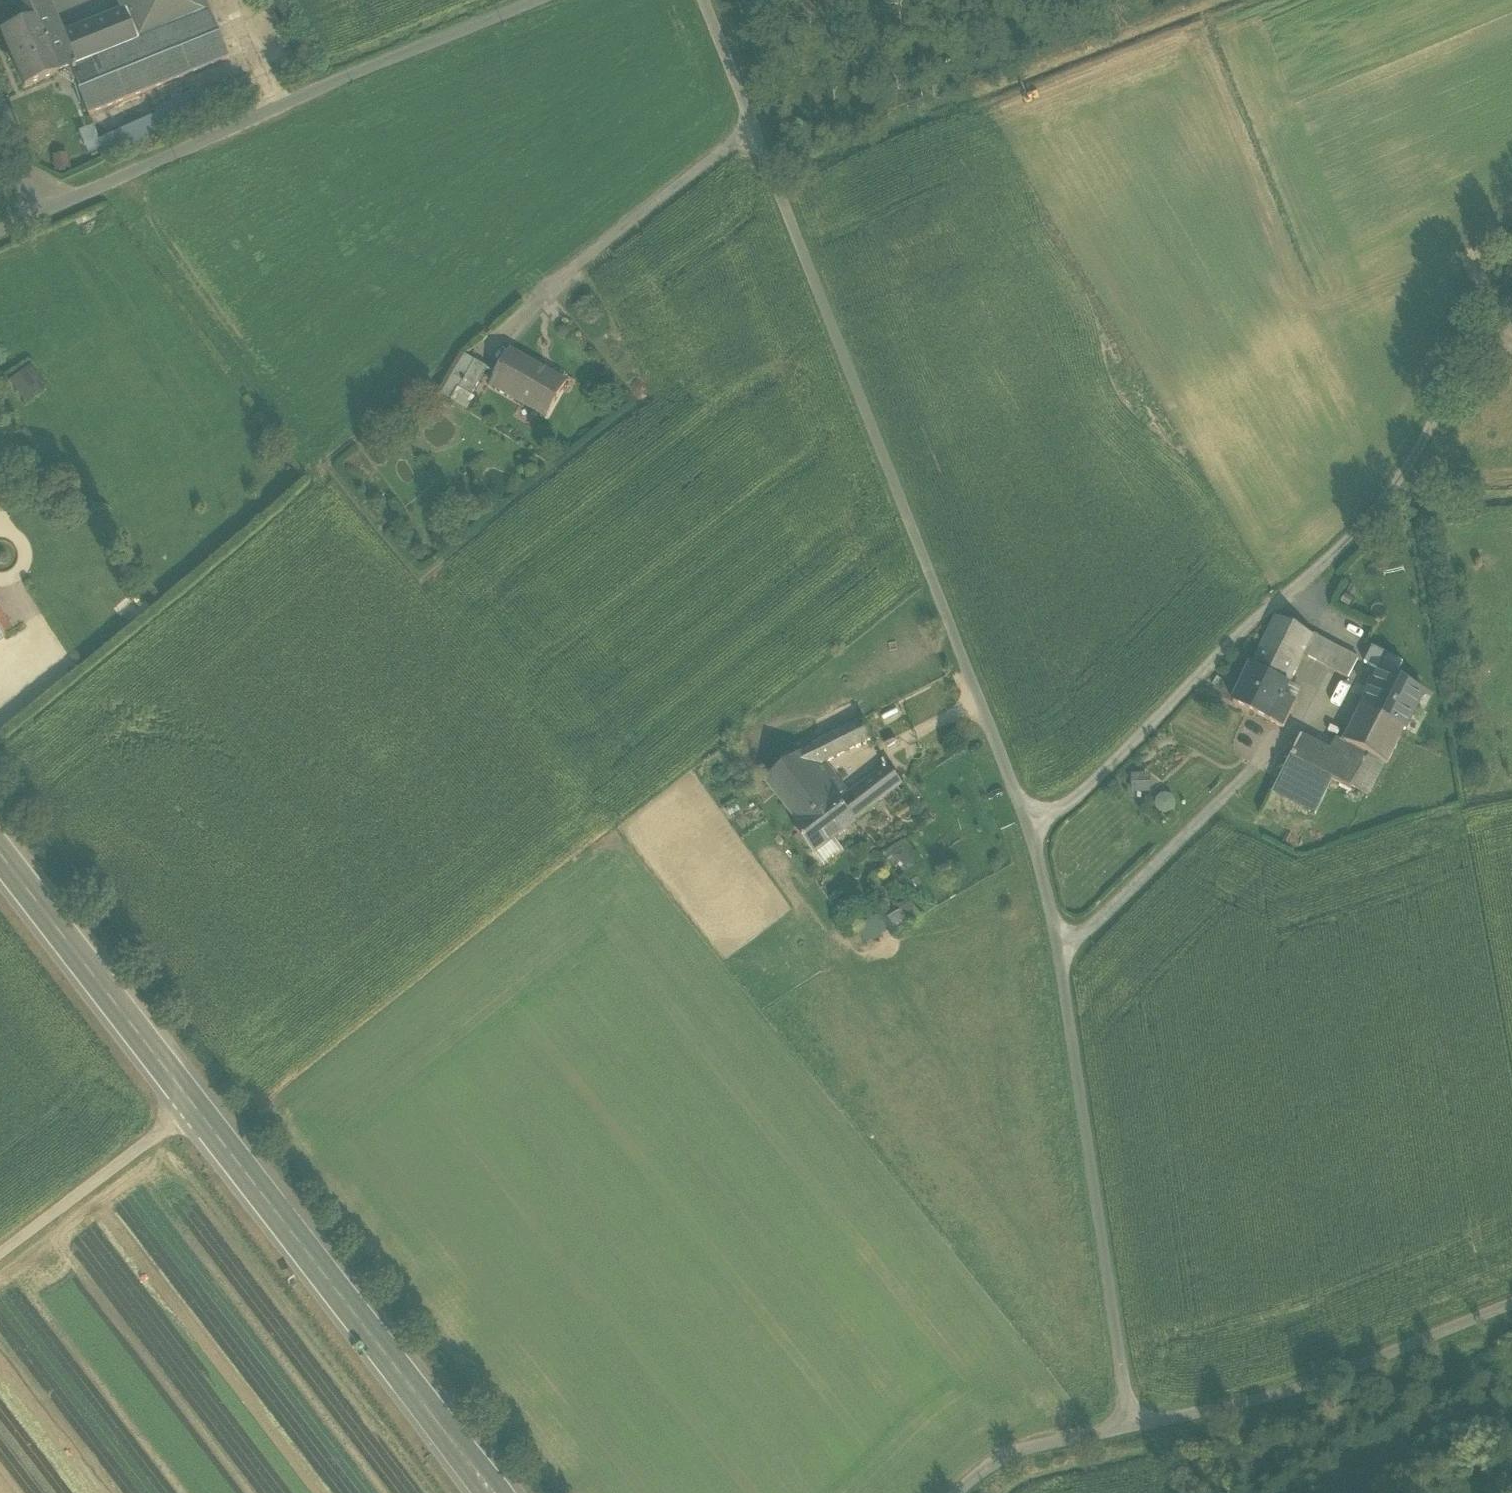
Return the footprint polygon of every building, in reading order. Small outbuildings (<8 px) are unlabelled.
[(4,34),(25,86),(57,73),(70,69),(72,68),(59,37),(44,0),(39,0),(27,5),(34,22),(4,34)] [(123,11),(136,41),(208,12),(203,0),(118,0),(123,11)] [(123,11),(59,37),(72,68),(70,69),(88,114),(115,103),(97,57),(136,41),(123,11)] [(136,41),(97,57),(115,103),(116,105),(229,60),(208,12),(136,41)] [(116,105),(89,116),(105,156),(257,95),(241,55),(229,60),(116,105)] [(565,383),(509,351),(490,385),(546,417),(565,383)] [(463,355),(438,397),(449,403),(457,390),(473,361),(463,355)] [(473,361),(457,390),(471,398),(487,369),(473,361)] [(7,380),(22,401),(45,385),(30,364),(7,380)] [(5,638),(16,631),(0,607),(0,631),(5,638)] [(1276,616),(1252,665),(1289,684),(1304,654),(1303,654),(1313,635),(1276,616)] [(1358,658),(1313,635),(1303,654),(1304,654),(1348,677),(1358,658)] [(1289,684),(1252,665),(1233,703),(1271,722),(1283,697),(1289,684)] [(1424,692),(1381,670),(1361,707),(1404,729),(1424,692)] [(1283,697),(1271,722),(1283,728),(1295,703),(1283,697)] [(1404,729),(1361,707),(1344,742),(1348,744),(1369,754),(1385,763),(1387,764),(1404,729)] [(862,720),(811,745),(824,763),(872,739),(862,720)] [(1330,750),(1301,735),(1290,758),(1319,772),(1330,750)] [(1369,754),(1348,744),(1345,749),(1333,743),(1330,750),(1362,767),(1369,754)] [(811,745),(765,779),(784,804),(829,769),(824,763),(811,745)] [(1362,767),(1330,750),(1319,772),(1333,780),(1351,789),(1352,787),(1362,767)] [(1362,767),(1352,787),(1368,796),(1385,763),(1369,754),(1362,767)] [(1319,772),(1290,758),(1284,770),(1327,792),(1333,780),(1319,772)] [(889,766),(852,795),(857,802),(864,812),(902,783),(889,766)] [(829,769),(784,804),(799,824),(845,789),(829,769)] [(1327,792),(1284,770),(1261,815),(1304,837),(1327,792)] [(799,824),(795,828),(813,851),(864,812),(857,802),(845,811),(836,798),(846,791),(845,789),(799,824)]
